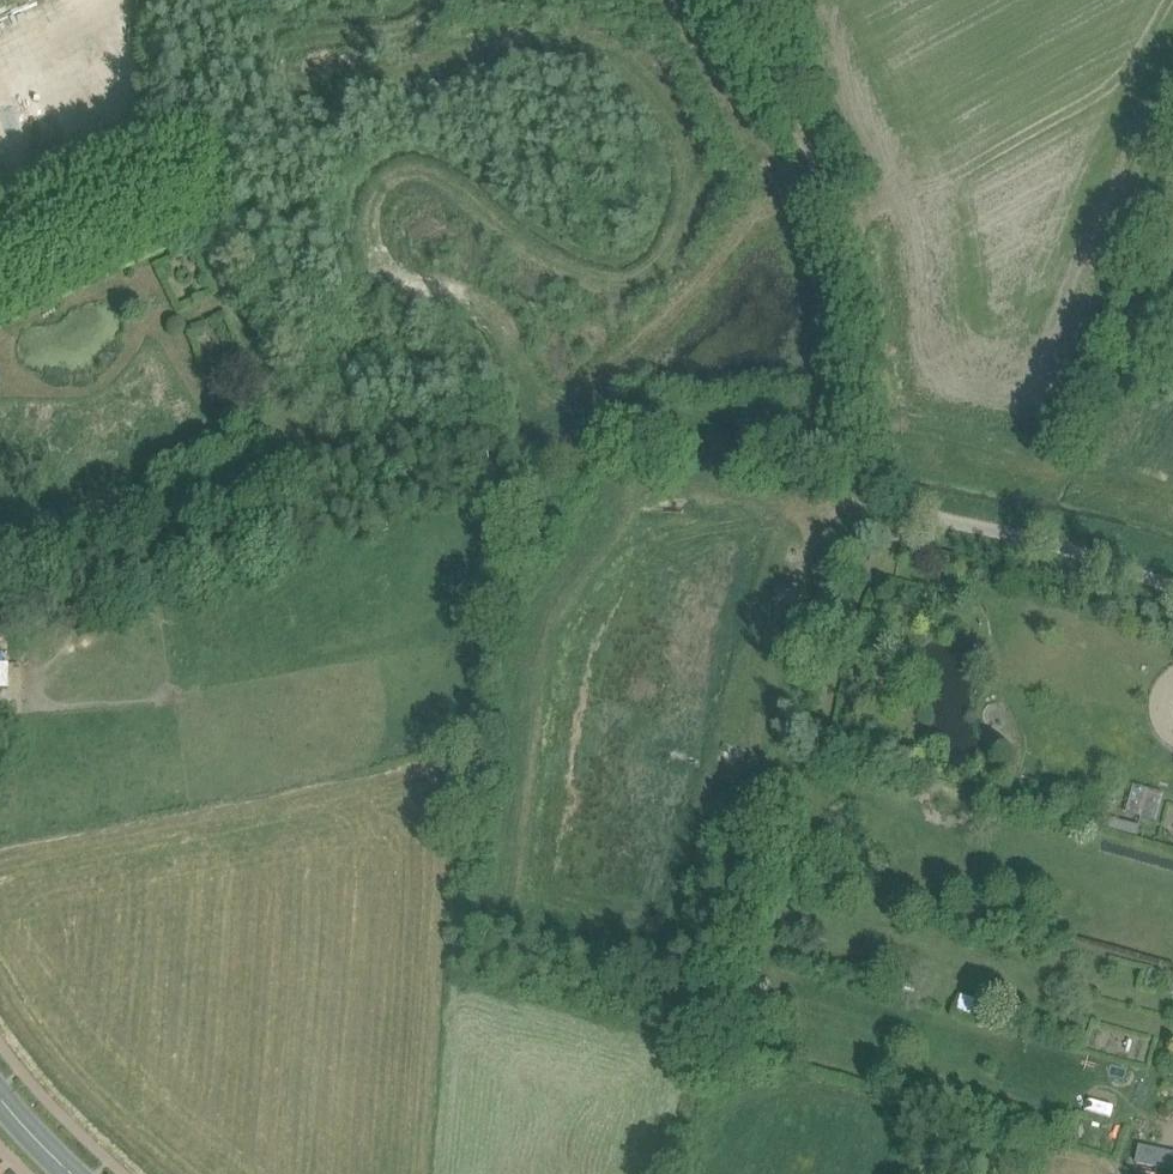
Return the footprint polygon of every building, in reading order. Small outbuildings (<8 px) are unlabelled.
[(8,688),(8,664),(2,664),(1,639),(0,639),(0,688),(8,688)] [(961,996),(956,1012),(974,1018),(979,1002),(961,996)]
